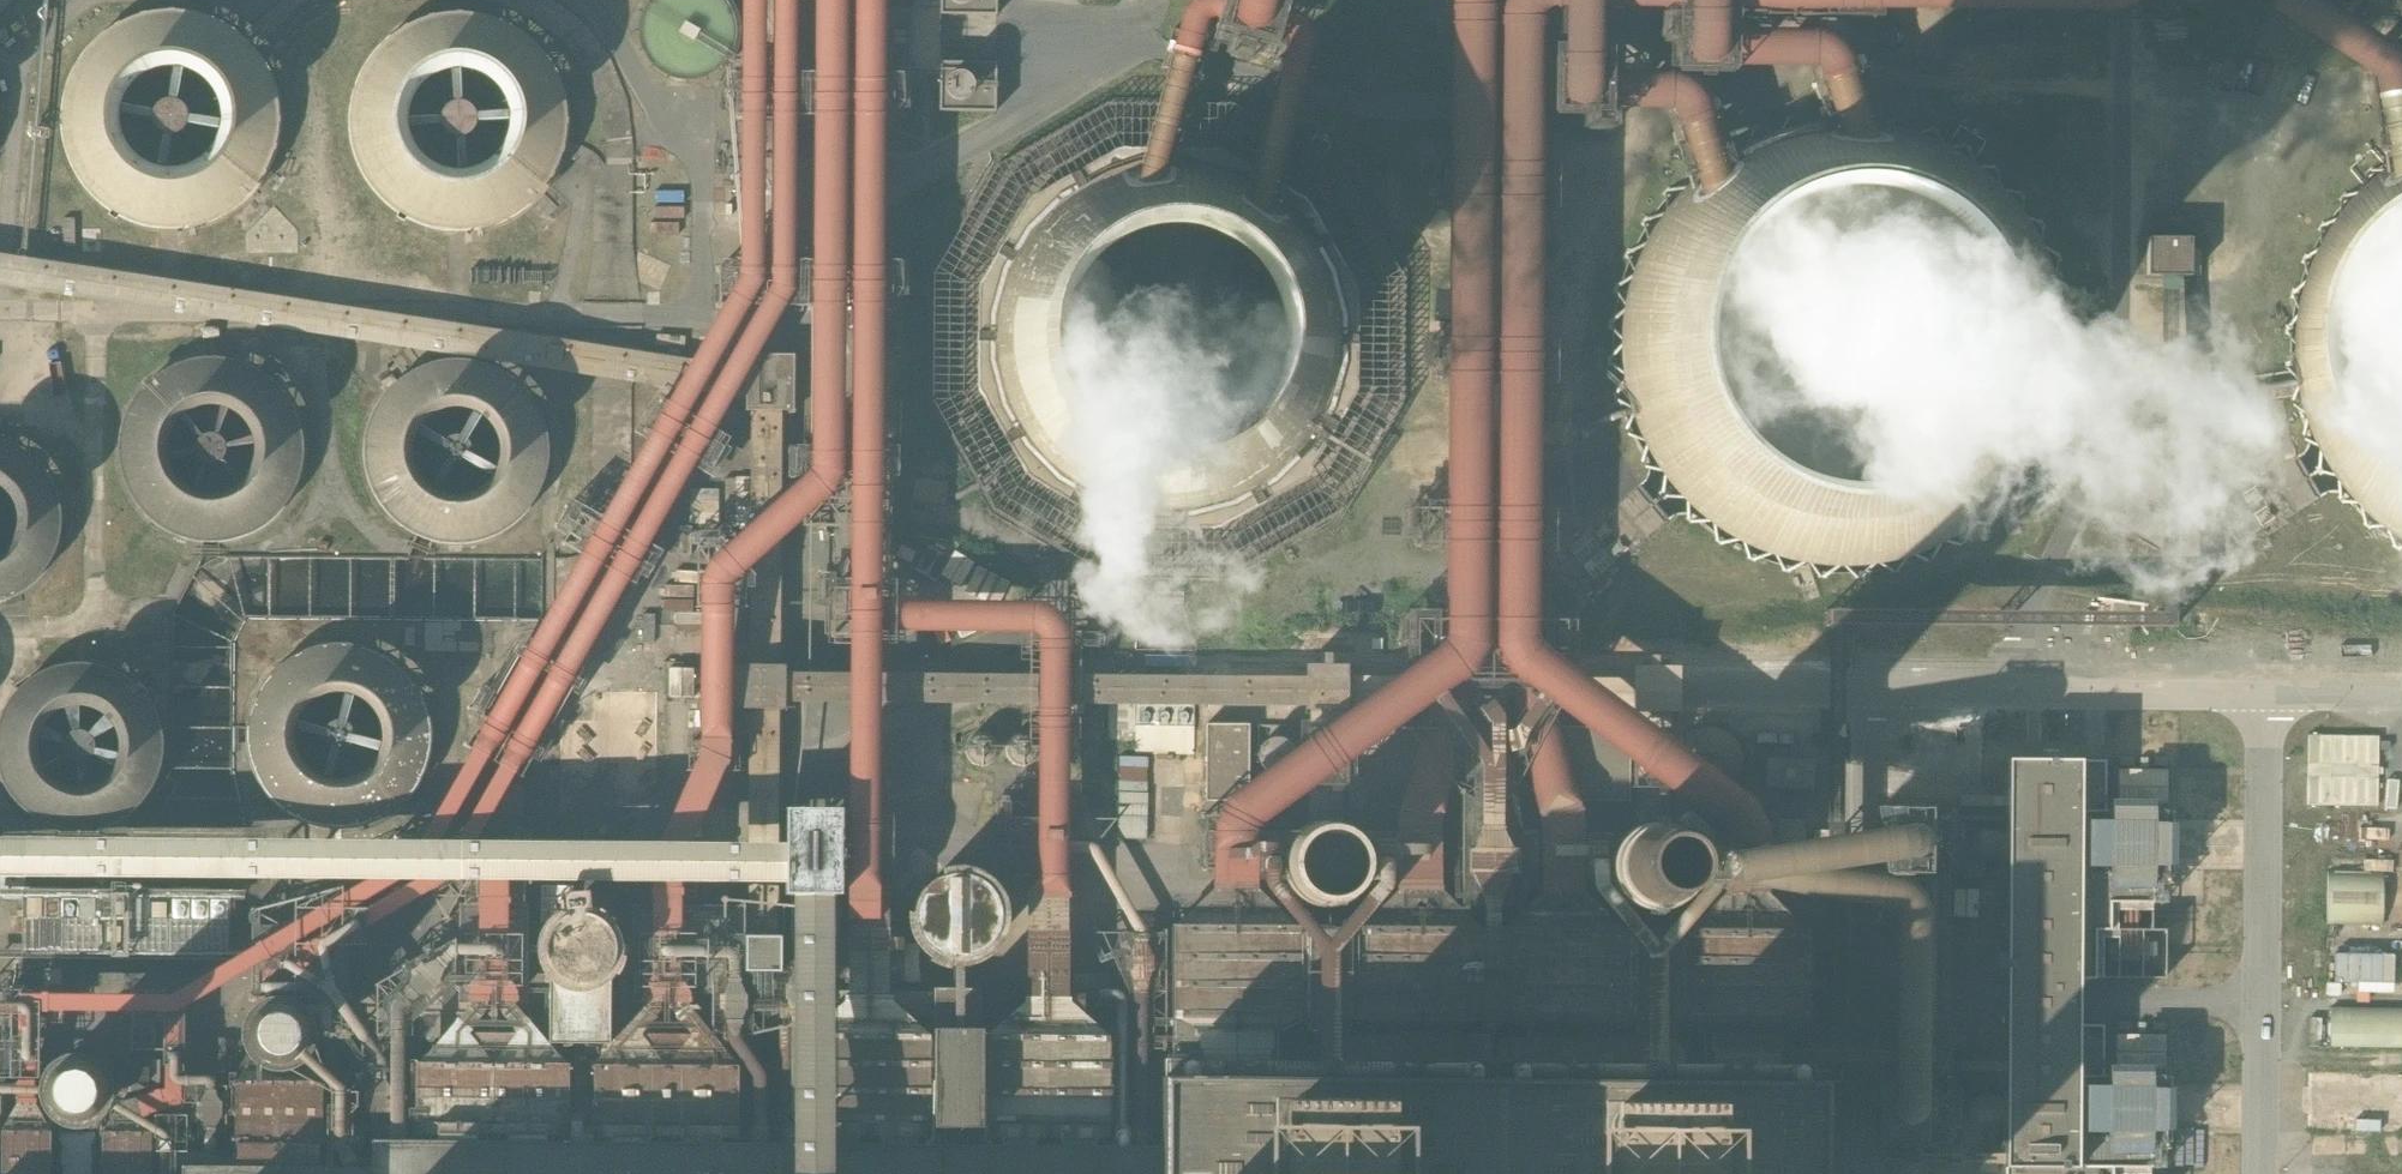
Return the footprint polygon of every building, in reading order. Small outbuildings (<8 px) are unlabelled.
[(63,105),(61,125),(63,144),(68,162),(76,179),(87,194),(100,207),(121,221),(144,229),(169,232),(194,230),(217,222),(238,209),(256,191),(269,170),(277,147),(280,122),(277,98),(268,74),(254,54),(237,36),(215,24),(191,16),(167,14),(142,18),(119,27),(102,38),(88,52),(76,68),(68,86),(63,105)] [(350,107),(348,127),(350,146),(355,164),(363,181),(374,197),(388,210),(409,224),(433,232),(458,235),(483,233),(506,225),(528,212),(546,194),(559,173),(567,149),(570,124),(567,99),(558,75),(544,54),(526,37),(504,24),(480,17),(455,15),(430,18),(407,28),(390,39),(375,53),(363,69),(355,87),(350,107)] [(1410,379),(1411,299),(1386,222),(1337,158),(1269,113),(1191,92),(1111,98),(1036,130),(976,184),(937,254),(923,334),(935,413),(973,485),(1032,540),(1105,573),(1186,581),(1265,562),(1333,518),(1383,455),(1410,379)] [(2067,379),(2067,304),(2043,232),(1996,172),(1933,130),(1859,112),(1784,118),(1714,148),(1658,199),(1622,266),(1609,340),(1621,415),(1657,482),(1713,533),(1782,564),(1858,570),(1932,552),(1995,511),(2042,451),(2067,379)] [(2388,161),(2332,212),(2295,278),(2282,353),(2294,427),(2330,494),(2385,546),(2401,554),(2401,155),(2388,161)] [(245,277),(277,278),(278,253),(246,252),(245,277)] [(622,347),(517,333),(512,364),(618,378),(622,347)] [(121,454),(123,474),(129,491),(139,508),(151,521),(166,532),(183,540),(204,545),(226,545),(247,539),(267,529),(283,515),(296,497),(304,477),(307,455),(305,434),(298,413),(287,395),(271,379),(252,368),(232,361),(210,360),(188,363),(168,372),(151,384),(138,399),(128,416),(122,435),(121,454)] [(630,541),(693,401),(670,390),(657,418),(645,413),(659,383),(624,367),(422,812),(452,826),(481,761),(498,769),(514,734),(525,739),(618,536),(630,541)] [(367,458),(369,476),(375,493),(384,509),(396,522),(410,532),(427,540),(447,544),(468,544),(488,539),(506,529),(522,516),(534,499),(542,479),(545,459),(543,438),(536,419),(525,401),(510,386),(493,376),(473,369),(452,368),(432,371),(412,379),(396,391),(383,405),(374,421),(369,439),(367,458)] [(11,606),(32,597),(49,583),(62,565),(70,544),(73,521),(69,499),(60,479),(45,462),(27,449),(6,441),(0,440),(0,608),(11,606)] [(944,555),(943,581),(971,582),(972,556),(944,555)] [(249,744),(251,764),(258,782),(267,799),(280,813),(296,824),(313,832),(335,837),(357,837),(379,831),(399,821),(416,806),(429,788),(437,767),(440,745),(438,723),(431,702),(419,683),(403,667),(384,656),(363,649),(341,647),(319,651),(298,659),(280,672),(266,687),(257,705),(251,724),(249,744)] [(606,679),(641,680),(641,649),(607,649),(606,679)] [(1,754),(3,772),(8,787),(16,801),(27,813),(45,826),(66,835),(88,837),(110,834),(131,825),(148,810),(162,792),(170,771),(172,749),(168,727),(159,706),(144,689),(126,676),(105,668),(82,666),(60,670),(40,680),(26,691),(15,704),(7,720),(2,737),(1,754)] [(2378,733),(2303,733),(2302,805),(2377,805),(2378,733)] [(1765,777),(1784,778),(1784,784),(1800,784),(1801,741),(1765,740),(1765,777)] [(2155,930),(2154,881),(2174,881),(2173,815),(2108,815),(2107,761),(2003,761),(2005,1173),(2149,1173),(2149,1144),(2166,1144),(2165,1077),(2104,1077),(2104,1026),(2078,1026),(2078,986),(2165,986),(2165,930),(2155,930)] [(1802,931),(1170,930),(1169,1146),(1105,1148),(1105,1038),(805,1034),(804,1146),(739,1146),(737,1067),(608,1066),(609,1014),(592,1014),(590,1144),(568,1144),(571,1014),(551,1014),(549,1065),(520,1068),(520,1015),(420,1015),(414,1142),(374,1139),(373,1126),(324,1123),(320,1085),(305,1055),(254,1057),(235,1090),(234,1168),(154,1167),(153,1089),(162,1089),(162,1063),(77,1061),(66,1063),(57,1069),(50,1079),(46,1087),(4,1087),(2,1173),(1813,1173),(1814,1086),(1803,1086),(1802,931)] [(2387,992),(2388,952),(2328,950),(2327,982),(2350,983),(2350,991),(2387,992)] [(2323,1045),(2401,1046),(2401,1007),(2323,1006),(2323,1045)] [(2304,1076),(2304,1128),(2401,1129),(2401,1076),(2304,1076)]
